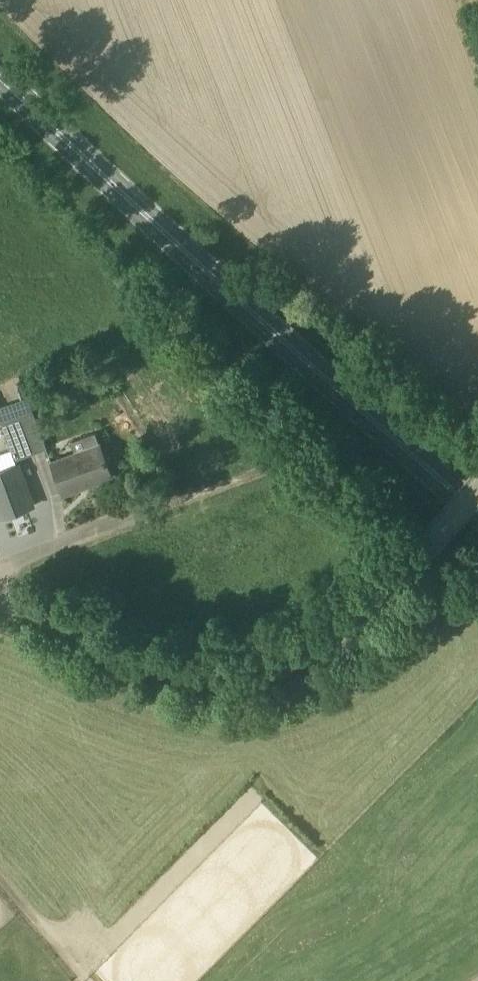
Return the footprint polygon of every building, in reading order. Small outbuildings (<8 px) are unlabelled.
[(19,418),(31,453),(47,447),(34,413),(19,418)] [(19,418),(2,425),(15,460),(31,453),(19,418)] [(100,444),(99,445),(95,433),(72,441),(76,453),(51,462),(63,494),(112,476),(100,444)] [(0,472),(0,514),(1,517),(33,505),(18,465),(0,472)]
